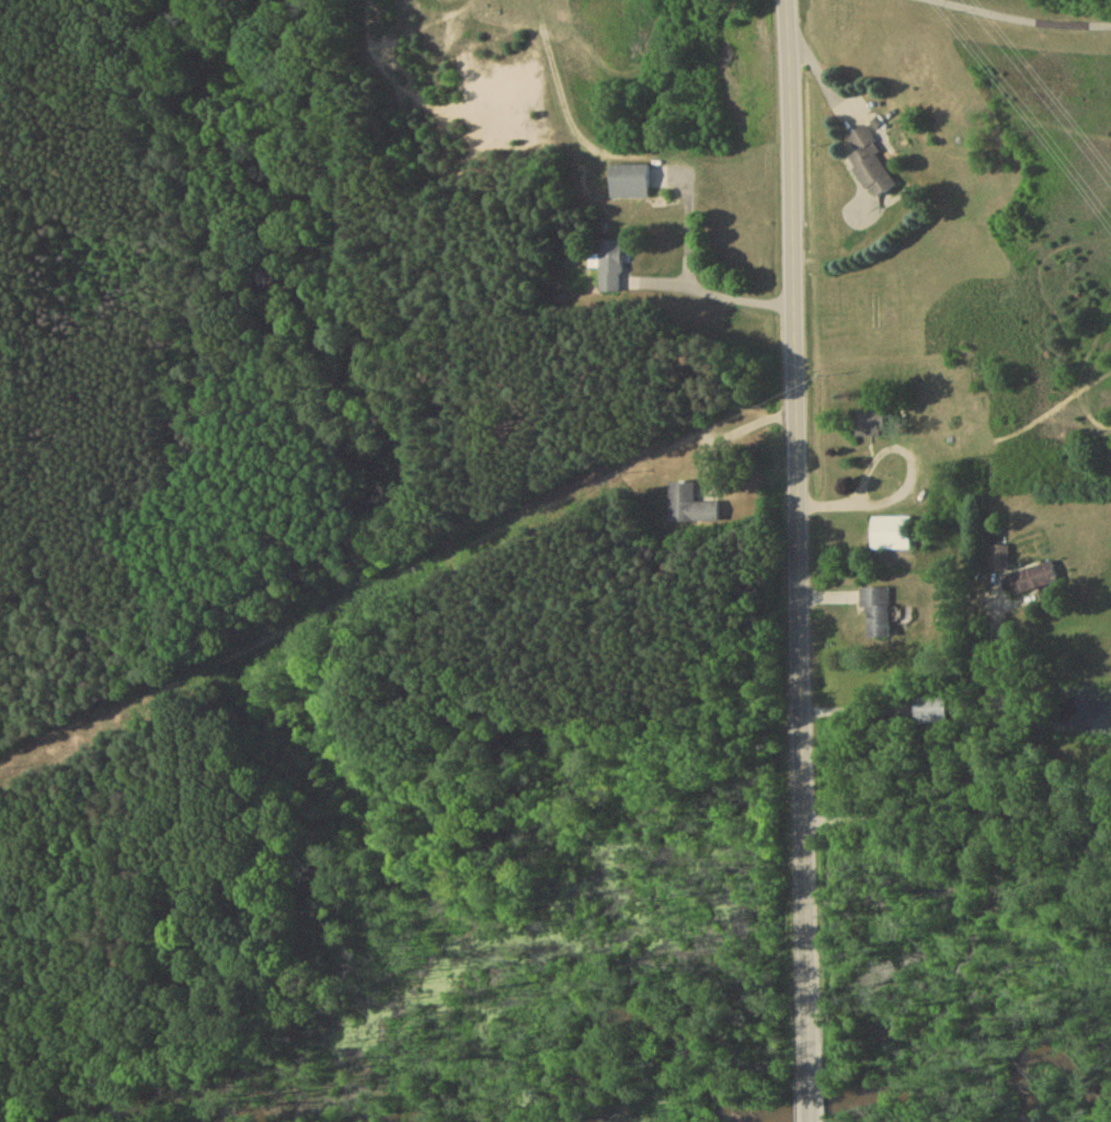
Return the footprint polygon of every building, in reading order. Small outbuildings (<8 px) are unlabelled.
[(866,131),(848,141),(856,156),(847,160),(870,204),(896,190),(866,131)] [(647,169),(609,169),(609,203),(647,203),(647,169)] [(590,258),(590,272),(600,272),(599,295),(621,295),(622,244),(600,244),(600,259),(590,258)] [(885,413),(856,413),(856,439),(885,439),(885,413)] [(669,485),(670,525),(720,525),(720,505),(696,505),(696,485),(669,485)] [(911,519),(871,519),(871,553),(911,553),(911,519)] [(1008,549),(988,549),(988,573),(1008,573),(1008,549)] [(1016,599),(1058,584),(1051,564),(1009,578),(1016,599)] [(864,591),(864,641),(889,641),(889,591),(864,591)] [(949,725),(949,699),(916,699),(916,725),(949,725)]
